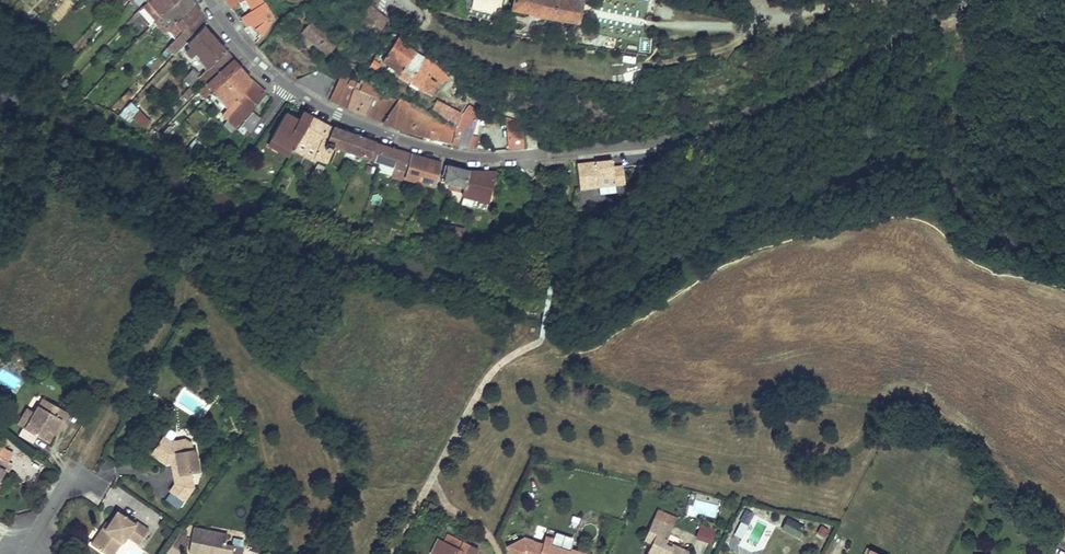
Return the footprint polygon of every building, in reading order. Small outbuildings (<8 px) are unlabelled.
[(103,13),(109,7),(101,0),(89,0),(103,13)] [(142,7),(156,23),(158,21),(161,17),(178,0),(149,0),(147,2),(142,7)] [(161,17),(171,26),(180,18),(194,3),(192,0),(178,0),(161,17)] [(231,5),(234,9),(247,0),(239,0),(231,5)] [(263,36),(278,18),(266,0),(251,0),(256,9),(243,18),(249,27),(253,24),(263,36)] [(510,10),(519,11),(578,20),(581,0),(512,0),(510,10)] [(194,3),(180,18),(188,25),(200,13),(194,3)] [(372,4),(362,17),(370,24),(372,23),(380,29),(388,18),(372,4)] [(173,39),(167,46),(175,54),(177,51),(181,47),(201,25),(205,21),(200,13),(188,25),(173,39)] [(188,25),(180,18),(171,26),(166,32),(173,39),(188,25)] [(315,19),(302,32),(328,53),(339,42),(321,25),(320,26),(315,19)] [(218,41),(201,25),(181,47),(199,64),(203,60),(200,57),(218,41)] [(400,75),(414,50),(403,43),(404,40),(399,37),(397,40),(395,39),(382,59),(399,71),(398,73),(400,75)] [(199,64),(193,70),(200,77),(226,50),(218,41),(200,57),(203,60),(199,64)] [(191,87),(181,96),(185,100),(195,91),(194,89),(201,82),(205,86),(207,83),(233,58),(226,50),(200,77),(191,87)] [(434,63),(414,50),(400,75),(419,87),(429,91),(435,84),(427,78),(430,75),(438,81),(440,79),(443,82),(447,77),(434,63)] [(197,93),(204,101),(211,94),(239,66),(233,58),(207,83),(205,86),(197,93)] [(379,64),(372,60),(368,66),(375,71),(379,64)] [(252,79),(239,66),(211,94),(215,98),(219,93),(230,106),(234,110),(242,102),(236,98),(252,79)] [(193,70),(184,80),(191,87),(200,77),(193,70)] [(303,81),(328,97),(338,78),(320,70),(303,81)] [(53,77),(49,73),(44,77),(48,81),(53,77)] [(342,73),(330,98),(367,114),(377,94),(384,97),(386,92),(342,73)] [(234,110),(221,126),(230,133),(235,128),(266,93),(252,79),(236,98),(242,102),(234,110)] [(66,95),(78,100),(80,97),(82,96),(69,90),(66,95)] [(384,97),(374,117),(384,121),(399,99),(386,92),(384,97)] [(377,94),(367,114),(374,117),(384,97),(377,94)] [(104,99),(100,95),(94,101),(98,105),(104,99)] [(436,111),(455,120),(459,111),(433,98),(430,103),(438,107),(436,111)] [(399,99),(384,121),(411,131),(431,136),(436,118),(399,99)] [(455,127),(453,141),(470,145),(479,109),(469,103),(455,127)] [(130,105),(119,117),(127,124),(132,119),(138,112),(130,105)] [(221,126),(234,110),(230,106),(217,122),(221,126)] [(253,111),(243,123),(250,129),(258,115),(253,111)] [(299,119),(288,139),(298,145),(300,141),(313,117),(303,111),(299,119)] [(138,112),(132,119),(140,127),(141,125),(146,120),(138,112)] [(286,112),(273,138),(295,150),(298,145),(288,139),(299,119),(286,112)] [(332,129),(313,117),(300,141),(313,149),(310,153),(316,159),(329,163),(334,153),(325,149),(332,129)] [(436,118),(431,136),(453,141),(455,127),(436,118)] [(250,129),(243,123),(240,127),(248,133),(250,129)] [(511,147),(526,145),(523,124),(508,126),(511,147)] [(171,131),(167,127),(160,135),(164,139),(171,131)] [(336,146),(371,158),(376,142),(333,127),(332,129),(325,149),(334,153),(336,146)] [(176,128),(168,138),(174,143),(182,133),(176,128)] [(295,150),(273,138),(270,143),(292,156),(295,150)] [(195,139),(185,150),(190,154),(200,144),(195,139)] [(413,154),(376,142),(371,158),(370,162),(376,165),(377,160),(396,166),(393,175),(404,178),(407,176),(412,158),(413,154)] [(200,144),(190,154),(194,158),(204,147),(200,144)] [(204,147),(194,158),(200,162),(208,152),(209,151),(204,147)] [(208,152),(200,162),(203,165),(211,155),(208,152)] [(441,172),(444,163),(413,154),(412,158),(414,159),(409,177),(437,185),(441,172)] [(612,157),(577,162),(581,186),(625,179),(623,162),(613,164),(612,157)] [(452,183),(451,188),(465,192),(470,173),(470,171),(447,164),(443,180),(452,183)] [(470,171),(470,173),(494,180),(496,173),(470,171)] [(317,189),(322,178),(310,172),(305,183),(310,185),(317,189)] [(494,180),(470,173),(465,192),(464,195),(475,198),(473,206),(486,210),(494,180)] [(316,191),(317,189),(310,185),(307,194),(314,197),(316,191)] [(321,194),(316,191),(314,197),(313,198),(318,201),(321,194)] [(422,231),(427,215),(418,212),(413,228),(422,231)] [(428,218),(422,238),(433,241),(437,227),(433,226),(435,219),(428,218)] [(457,227),(441,223),(438,237),(450,240),(454,239),(457,227)] [(465,229),(457,227),(454,239),(461,241),(465,229)] [(49,412),(52,406),(41,400),(38,406),(49,412)] [(34,412),(25,428),(47,441),(52,433),(60,419),(63,421),(67,414),(52,406),(49,412),(38,406),(34,412)] [(17,424),(25,428),(34,412),(27,408),(17,424)] [(60,419),(52,433),(55,435),(63,421),(60,419)] [(162,440),(151,457),(165,466),(174,465),(178,465),(179,476),(175,477),(176,484),(171,492),(187,502),(194,490),(192,474),(199,474),(198,455),(193,456),(192,448),(184,444),(170,445),(162,440)] [(7,462),(13,451),(0,444),(0,459),(7,462)] [(3,470),(6,472),(10,464),(7,462),(0,459),(0,476),(3,470)] [(433,508),(437,501),(430,497),(426,504),(433,508)] [(754,514),(747,509),(740,521),(742,522),(748,526),(754,514)] [(118,512),(110,524),(107,530),(104,529),(93,546),(106,553),(110,553),(120,539),(124,542),(126,543),(129,537),(140,544),(150,529),(137,521),(136,524),(118,512)] [(648,533),(655,537),(650,546),(645,553),(685,553),(675,548),(672,552),(665,548),(668,544),(675,530),(673,529),(678,521),(662,512),(657,520),(656,519),(648,533)] [(805,527),(789,519),(783,530),(799,538),(805,527)] [(748,526),(742,522),(735,534),(740,538),(748,526)] [(715,529),(701,525),(697,538),(711,542),(715,529)] [(829,529),(822,525),(817,534),(825,538),(829,529)] [(193,529),(189,552),(198,553),(243,553),(244,548),(225,544),(226,536),(193,529)] [(437,537),(430,553),(432,553),(474,553),(477,548),(448,533),(444,541),(437,537)] [(655,537),(648,533),(643,542),(650,546),(655,537)] [(169,553),(171,553),(182,553),(187,547),(183,545),(185,541),(180,537),(169,553)] [(545,544),(553,546),(555,540),(547,537),(545,544)] [(526,538),(508,547),(511,553),(531,553),(535,541),(526,538)] [(110,553),(116,553),(124,542),(120,539),(110,553)] [(535,541),(531,553),(542,553),(545,544),(535,541)] [(545,544),(542,553),(586,553),(572,549),(571,552),(553,546),(545,544)]
